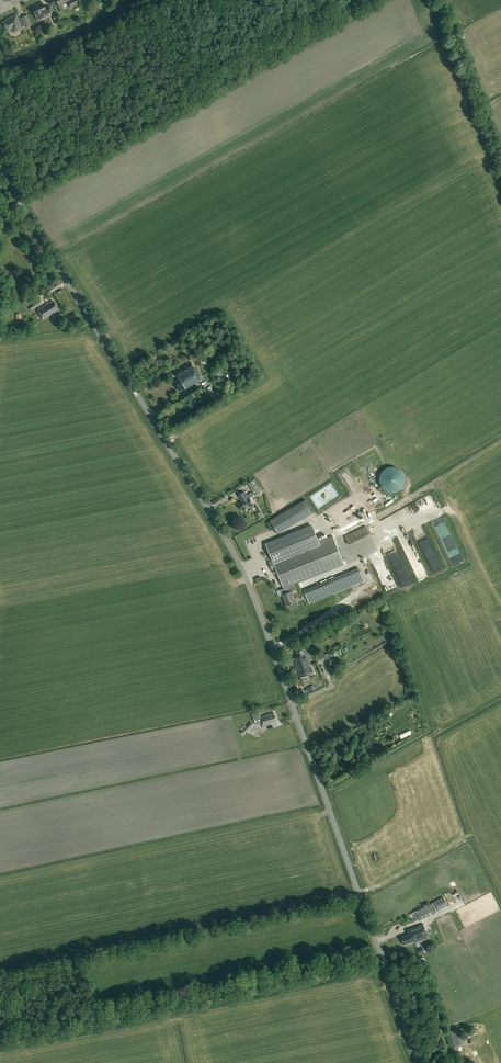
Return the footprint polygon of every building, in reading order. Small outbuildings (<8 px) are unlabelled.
[(77,5),(75,0),(70,0),(55,0),(58,7),(68,2),(71,8),(77,5)] [(48,15),(52,13),(48,6),(45,8),(42,3),(32,8),(35,16),(42,13),(44,16),(48,14),(48,15)] [(21,29),(21,28),(16,17),(15,16),(7,20),(8,20),(4,22),(3,24),(6,30),(8,31),(12,29),(13,32),(15,32),(21,29)] [(35,298),(25,304),(27,307),(28,307),(31,311),(40,305),(35,298)] [(54,313),(59,310),(54,302),(52,303),(52,301),(37,311),(43,320),(51,315),(51,314),(54,312),(54,313)] [(179,379),(174,382),(180,391),(186,388),(187,389),(201,381),(191,363),(174,372),(179,379)] [(254,480),(248,484),(255,496),(261,492),(261,491),(258,488),(254,480)] [(253,505),(249,498),(253,496),(251,493),(247,495),(245,492),(238,496),(242,502),(238,504),(243,511),(253,505)] [(306,500),(298,504),(270,521),(278,534),(306,518),(314,513),(306,500)] [(416,502),(383,518),(387,525),(420,510),(416,502)] [(423,515),(439,508),(437,504),(421,511),(423,515)] [(334,514),(341,530),(355,524),(348,508),(334,514)] [(366,525),(345,535),(349,543),(370,533),(366,525)] [(312,526),(266,545),(273,560),(269,562),(272,571),(277,570),(284,588),(281,590),(283,595),(282,595),(287,607),(291,605),(293,608),(299,605),(296,598),(294,599),(289,587),(344,565),(334,542),(334,541),(333,538),(332,536),(318,542),(312,526)] [(436,555),(425,532),(417,536),(428,559),(436,555)] [(379,577),(382,576),(384,583),(387,582),(388,586),(394,584),(389,568),(377,571),(379,577)] [(398,577),(404,589),(414,584),(408,572),(398,577)] [(329,581),(304,591),(309,604),(334,594),(329,581)] [(367,590),(368,594),(378,589),(377,585),(367,590)] [(358,590),(360,597),(367,594),(365,588),(358,590)] [(300,678),(314,673),(308,656),(310,656),(307,648),(296,652),(298,657),(293,659),(300,678)] [(334,653),(319,658),(321,662),(335,657),(334,653)] [(254,719),(255,721),(255,723),(261,721),(263,727),(271,725),(270,723),(276,721),(274,713),(260,717),(259,715),(268,712),(267,710),(253,714),(255,719),(254,719)] [(241,732),(243,735),(254,725),(251,722),(246,727),(245,725),(241,729),(242,731),(241,732)] [(431,904),(415,911),(419,921),(435,913),(431,904)] [(414,943),(428,937),(423,923),(406,930),(408,935),(401,937),(404,946),(414,942),(414,943)] [(469,1025),(449,1032),(455,1047),(465,1044),(461,1033),(471,1030),(469,1025)]
